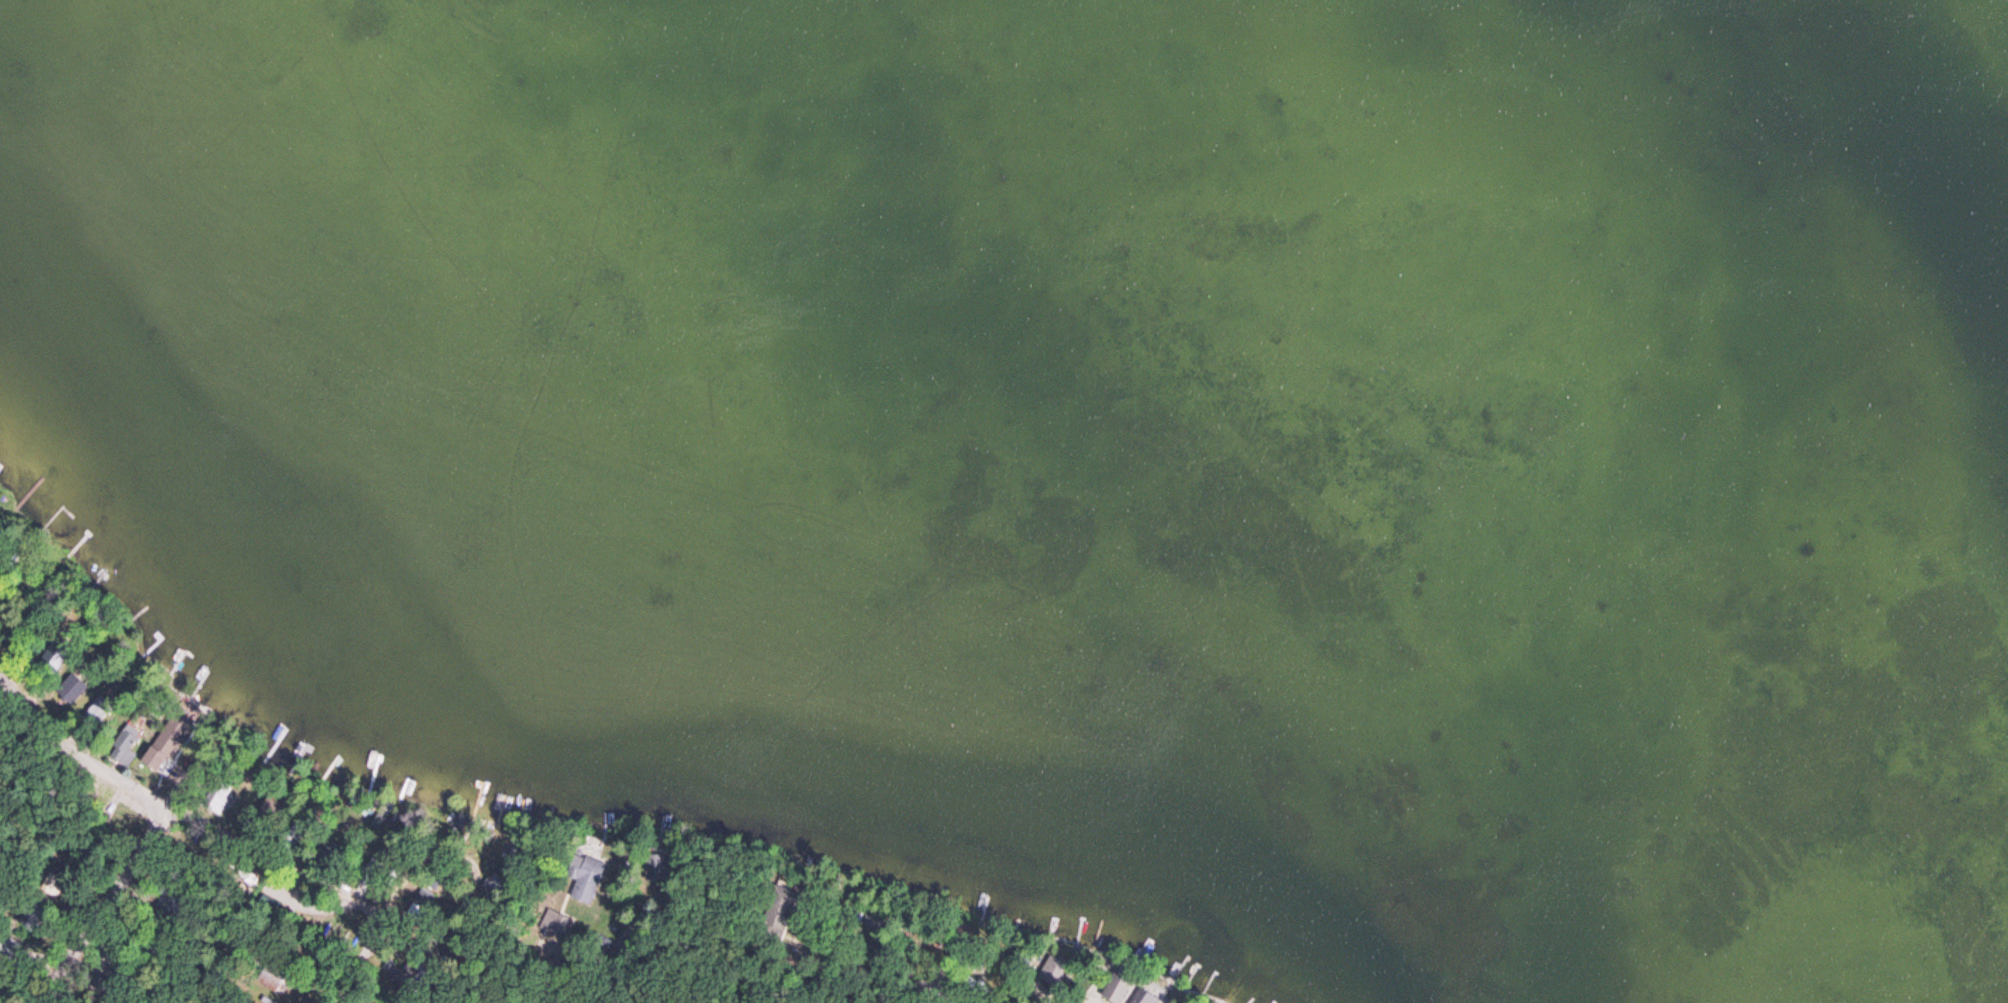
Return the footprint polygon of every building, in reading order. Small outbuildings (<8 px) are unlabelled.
[(86,689),(73,675),(60,686),(73,700),(86,689)] [(597,871),(575,871),(575,899),(597,899),(597,871)]
